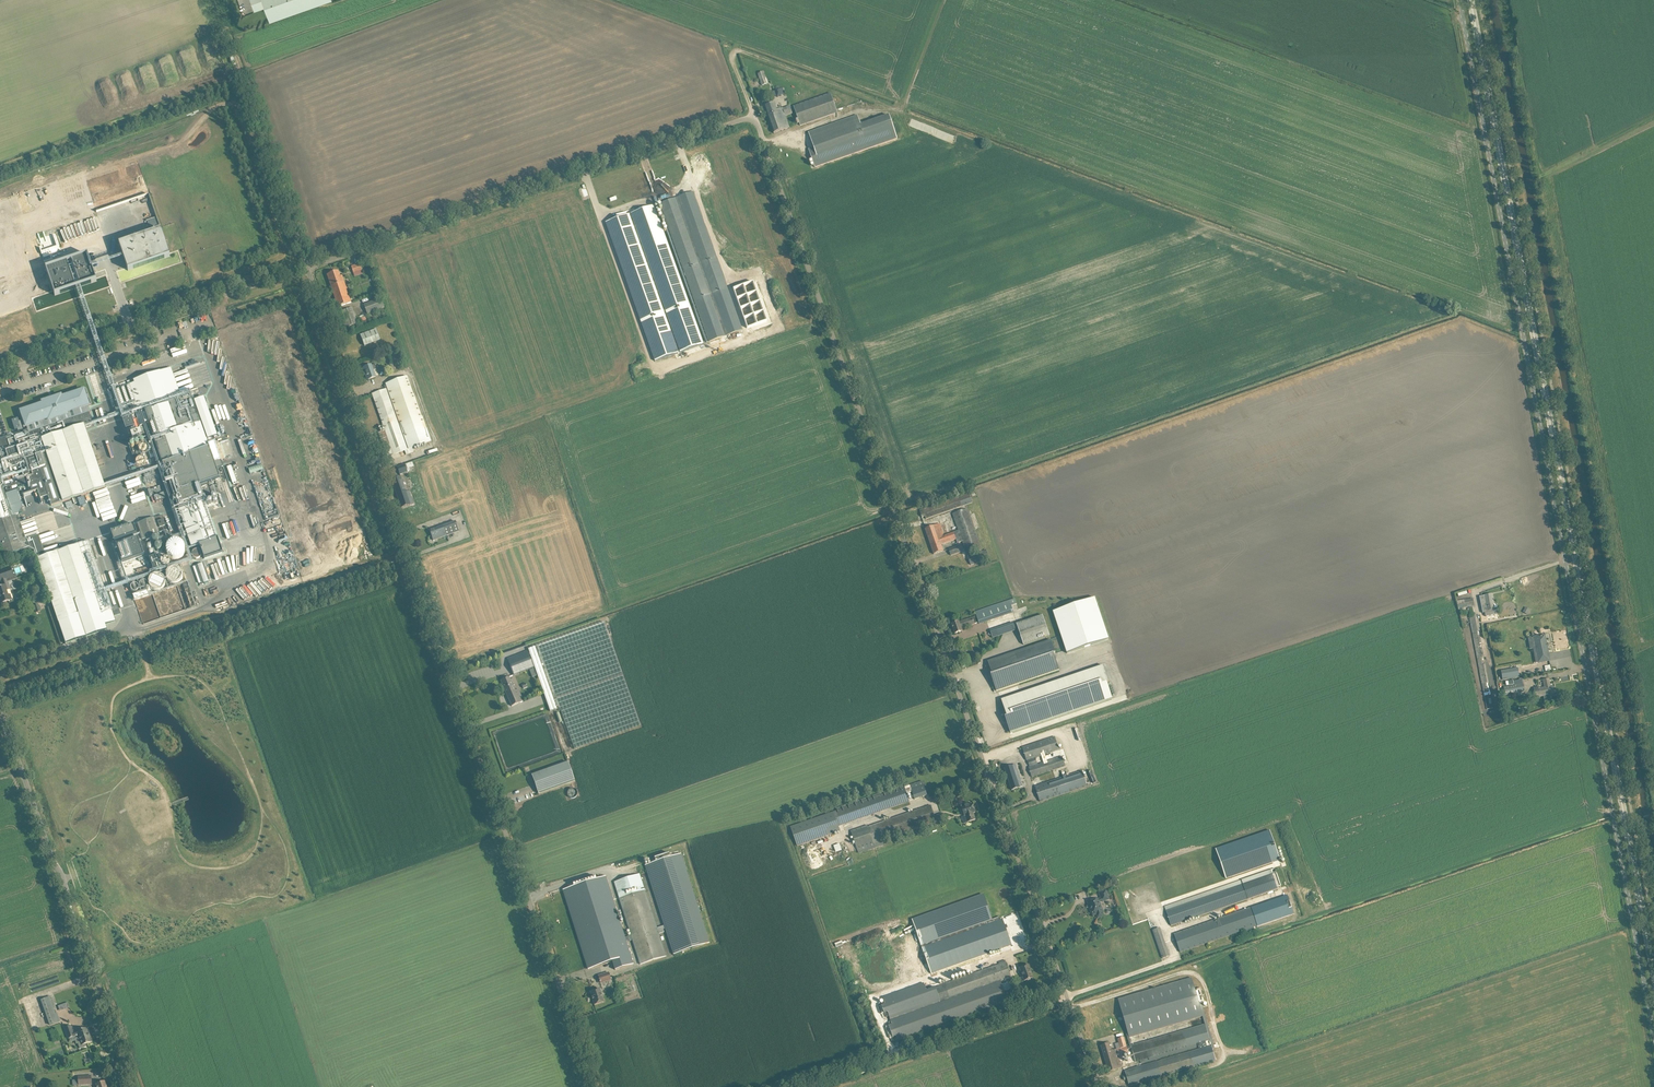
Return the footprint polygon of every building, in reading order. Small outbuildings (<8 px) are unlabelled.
[(254,11),(265,7),(270,22),(331,0),(251,0),(254,11)] [(768,83),(764,72),(758,74),(760,80),(758,81),(759,84),(761,83),(762,85),(768,83)] [(837,113),(831,93),(794,106),(800,125),(837,113)] [(774,103),(764,107),(774,133),(790,128),(786,116),(792,114),(790,106),(776,110),(774,103)] [(858,116),(808,133),(814,148),(809,150),(815,167),(897,139),(889,116),(861,126),(858,116)] [(693,192),(660,203),(709,342),(742,330),(693,192)] [(654,205),(605,222),(654,359),(702,342),(654,205)] [(157,218),(147,221),(149,228),(159,224),(157,218)] [(161,230),(119,244),(123,256),(127,268),(128,270),(170,256),(169,254),(161,230)] [(437,247),(406,256),(411,257),(413,262),(414,258),(419,259),(420,263),(423,263),(420,262),(422,253),(424,259),(425,259),(425,254),(426,257),(431,256),(432,256),(432,254),(437,255),(438,252),(437,247)] [(80,287),(97,281),(96,278),(92,266),(88,254),(46,269),(53,291),(55,295),(76,288),(78,287),(80,287)] [(353,273),(361,270),(359,264),(351,266),(353,273)] [(340,277),(338,271),(327,275),(338,307),(351,302),(342,276),(340,277)] [(734,291),(748,327),(767,321),(752,284),(734,290),(734,291)] [(381,298),(364,304),(367,314),(384,308),(381,298)] [(352,308),(340,312),(345,328),(358,323),(352,308)] [(380,340),(376,329),(360,335),(364,346),(380,340)] [(124,355),(109,360),(111,366),(126,361),(124,355)] [(399,357),(392,360),(393,364),(395,370),(403,368),(399,357)] [(188,368),(201,363),(199,358),(186,362),(188,368)] [(271,587),(323,569),(250,360),(198,378),(271,587)] [(367,379),(368,380),(373,378),(379,376),(375,365),(371,366),(371,365),(363,368),(365,373),(368,379),(367,379)] [(189,390),(179,394),(170,368),(134,381),(135,383),(126,386),(140,425),(148,422),(166,473),(184,525),(191,546),(199,544),(217,537),(199,486),(210,482),(207,471),(212,470),(210,464),(205,466),(200,451),(210,447),(203,427),(203,426),(208,439),(217,436),(204,397),(193,401),(189,390)] [(407,449),(400,427),(401,426),(409,448),(431,440),(422,417),(421,417),(414,394),(413,394),(408,378),(384,386),(386,390),(373,395),(385,430),(378,433),(386,456),(398,452),(407,449)] [(113,391),(119,408),(131,404),(125,387),(113,391)] [(5,558),(22,552),(29,550),(31,557),(36,555),(37,559),(59,623),(65,641),(66,644),(81,639),(82,640),(87,638),(86,637),(107,630),(106,625),(116,621),(114,616),(120,614),(118,606),(112,608),(91,547),(80,551),(78,545),(68,549),(46,556),(39,535),(26,539),(18,516),(13,518),(13,517),(5,493),(16,489),(18,488),(30,484),(32,491),(38,489),(41,498),(48,496),(50,502),(48,502),(49,506),(105,488),(85,426),(84,425),(92,422),(89,413),(90,412),(89,408),(89,407),(90,407),(90,406),(91,406),(89,398),(88,399),(87,397),(88,396),(86,390),(85,390),(84,389),(62,397),(61,395),(52,398),(41,402),(42,404),(18,412),(21,419),(22,419),(23,421),(21,421),(24,428),(25,428),(27,428),(28,430),(17,434),(0,440),(0,545),(5,558)] [(126,429),(135,426),(132,417),(123,420),(126,429)] [(20,419),(18,419),(18,418),(12,420),(15,431),(18,430),(18,432),(23,430),(20,422),(21,421),(23,421),(22,419),(21,419),(20,419)] [(137,448),(131,450),(133,457),(139,455),(137,448)] [(407,471),(405,465),(398,467),(400,474),(407,471)] [(401,477),(391,480),(401,508),(413,504),(409,491),(406,492),(401,477)] [(156,503),(166,499),(164,493),(154,497),(156,503)] [(97,505),(98,511),(109,507),(107,502),(97,505)] [(930,527),(925,529),(934,554),(939,553),(944,551),(941,545),(956,540),(958,544),(962,542),(967,556),(982,550),(967,509),(952,514),(958,531),(954,533),(944,536),(940,524),(930,527)] [(160,533),(167,530),(162,515),(154,518),(137,524),(143,539),(160,533)] [(430,531),(433,540),(459,531),(455,521),(430,531)] [(133,525),(111,532),(114,542),(137,534),(133,525)] [(217,537),(199,544),(205,559),(223,552),(217,537)] [(122,563),(144,555),(138,538),(116,546),(122,563)] [(186,542),(162,541),(161,559),(185,561),(186,542)] [(961,552),(958,545),(948,549),(950,556),(961,552)] [(989,559),(988,557),(991,556),(989,552),(987,553),(986,550),(967,556),(970,565),(989,559)] [(155,557),(151,559),(155,571),(160,569),(155,557)] [(118,562),(115,563),(120,578),(123,577),(118,562)] [(193,566),(198,584),(202,583),(202,585),(209,583),(203,563),(193,566)] [(0,587),(0,602),(1,604),(2,603),(3,604),(6,603),(6,602),(8,601),(9,602),(14,601),(12,594),(11,595),(8,596),(6,591),(9,590),(6,583),(5,580),(7,579),(14,577),(11,568),(11,567),(0,571),(0,581),(1,581),(3,586),(0,587)] [(166,575),(166,577),(166,578),(167,580),(168,581),(170,582),(171,583),(172,584),(174,584),(175,584),(176,584),(178,584),(179,583),(180,582),(181,581),(182,579),(183,578),(183,576),(183,575),(183,574),(182,573),(182,572),(181,570),(180,570),(179,569),(179,568),(178,568),(176,567),(175,567),(174,567),(172,567),(171,568),(170,568),(168,570),(167,572),(167,573),(166,575)] [(1492,594),(1484,596),(1481,596),(1484,608),(1485,611),(1489,610),(1489,615),(1494,614),(1493,609),(1492,604),(1494,603),(1492,594)] [(1095,598),(1053,612),(1067,653),(1109,639),(1095,598)] [(975,612),(976,616),(978,622),(979,624),(1014,613),(1011,606),(1017,604),(1015,599),(1009,600),(975,612)] [(1473,606),(1474,606),(1472,599),(1457,602),(1458,609),(1467,607),(1473,606)] [(1477,632),(1479,631),(1475,613),(1474,613),(1473,608),(1468,609),(1486,709),(1493,708),(1490,689),(1488,690),(1487,683),(1489,683),(1485,664),(1483,664),(1482,657),(1484,657),(1480,638),(1478,639),(1477,632)] [(1024,645),(1050,636),(1043,615),(1017,624),(1024,645)] [(978,622),(976,616),(952,624),(955,634),(962,631),(961,629),(975,624),(978,622)] [(550,711),(560,708),(575,750),(641,726),(604,622),(528,649),(529,650),(507,658),(514,676),(535,668),(550,711)] [(989,630),(992,638),(1015,630),(1013,622),(989,630)] [(1549,661),(1545,635),(1533,638),(1538,663),(1549,661)] [(988,663),(992,675),(991,675),(997,692),(1060,670),(1050,641),(988,663)] [(1002,701),(1001,700),(1002,700),(1001,700),(1007,716),(1005,717),(1010,733),(1112,698),(1107,683),(1109,682),(1104,666),(1002,701)] [(1516,676),(1520,675),(1518,668),(1503,671),(1505,679),(1516,676)] [(509,677),(506,679),(501,681),(512,706),(524,701),(518,689),(515,690),(509,677)] [(1513,681),(1514,686),(1503,688),(1505,695),(1517,693),(1518,696),(1522,695),(1521,692),(1523,692),(1525,691),(1522,679),(1513,681)] [(1544,688),(1540,689),(1539,687),(1534,688),(1535,698),(1548,695),(1549,696),(1550,695),(1553,694),(1552,686),(1550,687),(1549,679),(1543,680),(1544,688)] [(1055,737),(1048,739),(1022,748),(1027,761),(1028,760),(1030,767),(1028,767),(1032,777),(1065,766),(1060,750),(1059,750),(1055,737)] [(574,780),(568,762),(532,775),(538,793),(574,780)] [(1004,768),(1007,777),(1012,790),(1020,788),(1019,787),(1023,786),(1015,765),(1004,768)] [(1087,786),(1082,771),(1035,786),(1040,802),(1087,786)] [(922,780),(909,784),(914,799),(927,795),(922,780)] [(904,787),(790,827),(797,846),(840,831),(838,826),(909,801),(904,787)] [(567,791),(570,797),(576,794),(574,788),(567,791)] [(975,812),(972,804),(967,806),(961,808),(964,816),(965,816),(968,822),(975,820),(973,813),(975,812)] [(859,853),(884,845),(888,843),(887,839),(936,822),(937,823),(946,820),(944,815),(942,816),(941,813),(934,816),(931,805),(851,833),(859,853)] [(1280,860),(1270,830),(1216,849),(1226,878),(1280,860)] [(640,874),(614,882),(631,936),(624,938),(625,941),(632,939),(632,940),(640,965),(666,957),(658,933),(664,931),(663,929),(665,928),(674,954),(709,943),(681,854),(673,856),(653,863),(645,865),(664,925),(657,928),(640,874)] [(1275,869),(1164,907),(1171,926),(1278,889),(1277,888),(1281,886),(1276,872),(1275,869)] [(565,889),(563,890),(568,906),(570,905),(572,912),(570,913),(588,969),(612,961),(615,970),(626,967),(631,965),(633,964),(625,941),(624,938),(605,877),(596,879),(595,875),(588,878),(572,883),(573,887),(565,889)] [(1092,915),(1097,914),(1098,918),(1103,916),(1102,913),(1104,912),(1100,902),(1102,902),(1110,899),(1106,890),(1098,893),(1100,898),(1088,902),(1089,907),(1090,907),(1091,909),(1090,909),(1092,915)] [(981,898),(913,923),(932,977),(998,953),(1011,949),(1005,934),(1000,920),(990,924),(981,898)] [(1255,930),(1254,927),(1257,926),(1251,908),(1174,934),(1180,952),(1244,930),(1245,933),(1255,930)] [(1153,930),(1162,958),(1169,956),(1160,928),(1153,930)] [(884,1013),(886,1017),(889,1016),(892,1024),(886,1026),(886,1027),(890,1038),(890,1039),(896,1037),(898,1041),(1008,1002),(1001,981),(1011,977),(1006,962),(935,987),(938,995),(935,997),(937,1002),(931,1004),(924,983),(883,998),(885,1004),(879,1006),(879,1007),(878,1007),(881,1014),(884,1013)] [(1029,965),(1026,965),(1020,968),(1024,981),(1033,978),(1029,965)] [(609,972),(598,976),(600,983),(611,980),(609,972)] [(1198,1043),(1200,1049),(1124,1071),(1129,1086),(1215,1060),(1212,1048),(1214,1047),(1202,1004),(1205,1003),(1200,988),(1195,990),(1192,978),(1118,999),(1123,1017),(1122,1018),(1130,1046),(1127,1047),(1127,1049),(1131,1048),(1135,1062),(1198,1043)] [(594,1005),(604,1002),(599,989),(590,991),(594,1005)] [(60,1023),(59,1022),(62,1021),(61,1018),(58,1019),(51,997),(41,1000),(50,1026),(60,1023)] [(59,1010),(69,1007),(67,1002),(57,1005),(59,1010)] [(64,1028),(68,1039),(78,1036),(82,1045),(92,1042),(87,1028),(77,1031),(77,1032),(74,1033),(71,1026),(64,1028)] [(1109,1043),(1101,1046),(1109,1072),(1121,1068),(1122,1067),(1119,1057),(1129,1054),(1127,1049),(1127,1047),(1124,1037),(1117,1039),(1120,1048),(1111,1050),(1109,1043)] [(91,1075),(78,1076),(78,1078),(73,1079),(74,1085),(92,1084),(91,1075)]
